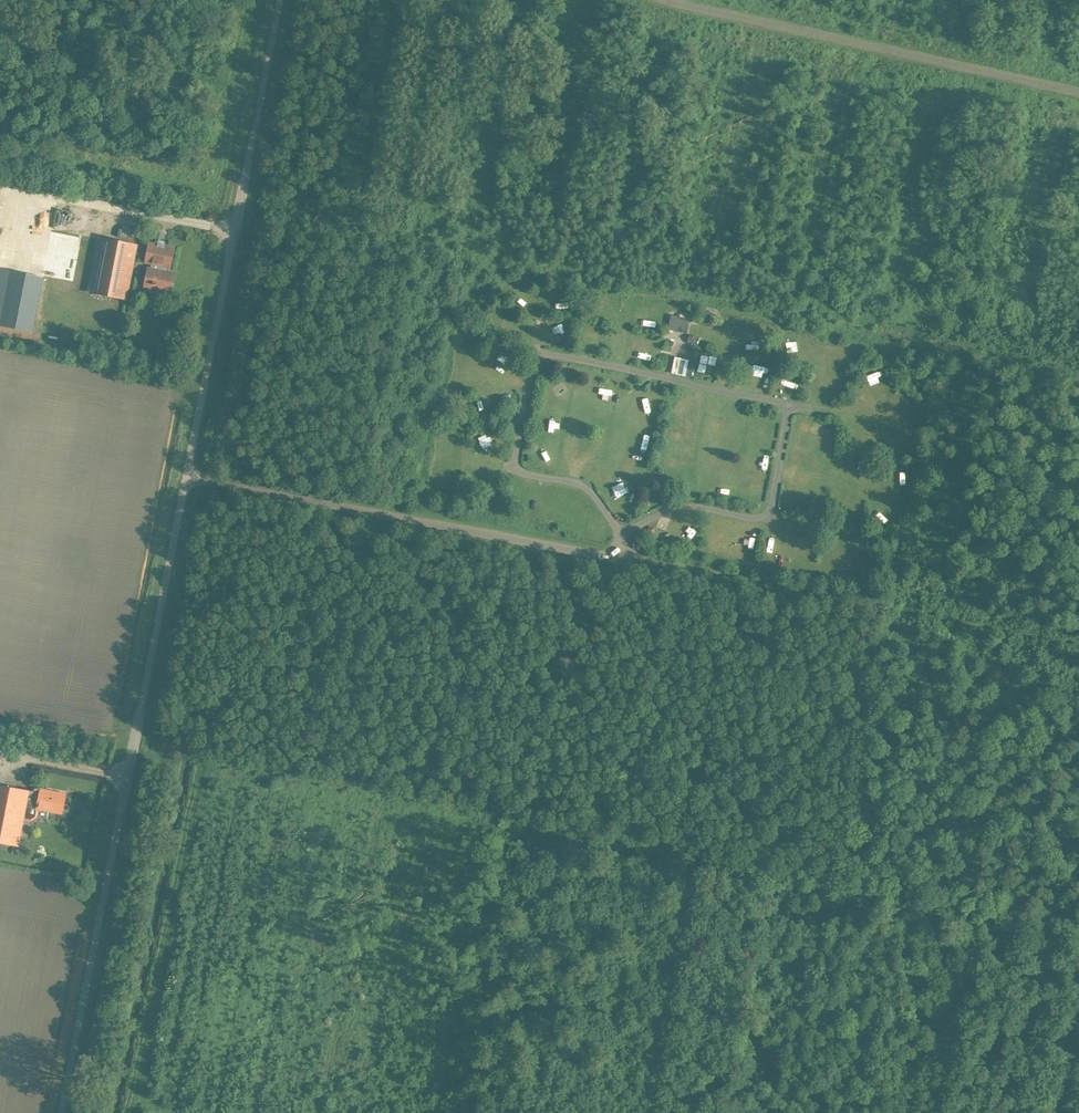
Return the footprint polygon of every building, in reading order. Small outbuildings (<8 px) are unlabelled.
[(46,256),(94,265),(89,292),(126,299),(135,254),(136,247),(137,245),(99,238),(99,240),(51,231),(46,256)] [(136,247),(135,254),(146,256),(144,263),(152,264),(151,267),(147,266),(143,289),(170,294),(175,271),(169,270),(169,267),(170,267),(174,247),(148,243),(147,249),(136,247)] [(42,278),(9,271),(0,316),(0,327),(31,333),(42,278)] [(523,286),(531,290),(534,283),(527,279),(523,286)] [(608,290),(608,298),(619,299),(619,290),(608,290)] [(648,303),(651,313),(661,309),(657,299),(648,303)] [(669,329),(686,332),(689,319),(671,316),(669,329)] [(704,316),(702,323),(711,325),(713,318),(704,316)] [(642,339),(656,341),(658,330),(644,328),(642,339)] [(839,334),(839,346),(854,345),(854,334),(839,334)] [(697,344),(698,337),(688,335),(687,342),(697,344)] [(509,361),(517,359),(515,350),(507,352),(509,361)] [(712,352),(707,361),(720,367),(724,358),(712,352)] [(755,354),(754,365),(768,367),(769,356),(755,354)] [(671,373),(678,374),(681,358),(674,357),(671,373)] [(684,375),(691,377),(694,361),(687,360),(684,375)] [(809,364),(801,366),(805,378),(812,375),(809,364)] [(888,381),(891,367),(884,366),(881,379),(888,381)] [(573,375),(562,379),(565,385),(576,380),(573,375)] [(603,381),(602,391),(614,392),(615,383),(603,381)] [(497,383),(494,395),(500,396),(503,384),(497,383)] [(660,389),(653,390),(656,403),(663,401),(660,389)] [(684,395),(682,404),(694,406),(695,397),(684,395)] [(677,432),(686,432),(687,420),(678,420),(677,432)] [(830,438),(836,426),(829,423),(823,435),(830,438)] [(489,437),(503,439),(504,432),(490,430),(489,437)] [(812,450),(813,434),(800,434),(800,450),(812,450)] [(554,452),(565,451),(564,440),(553,441),(554,452)] [(868,443),(856,444),(858,456),(869,454),(868,443)] [(778,462),(780,450),(772,449),(771,461),(778,462)] [(640,466),(648,460),(645,455),(636,461),(640,466)] [(702,483),(704,472),(693,470),(692,481),(702,483)] [(731,478),(730,484),(737,486),(739,480),(731,478)] [(758,524),(756,532),(764,533),(765,525),(758,524)] [(18,845),(27,800),(28,791),(0,785),(0,842),(18,845)] [(40,789),(40,790),(34,789),(33,791),(33,792),(28,791),(27,800),(37,802),(36,809),(61,814),(65,794),(40,789)]
